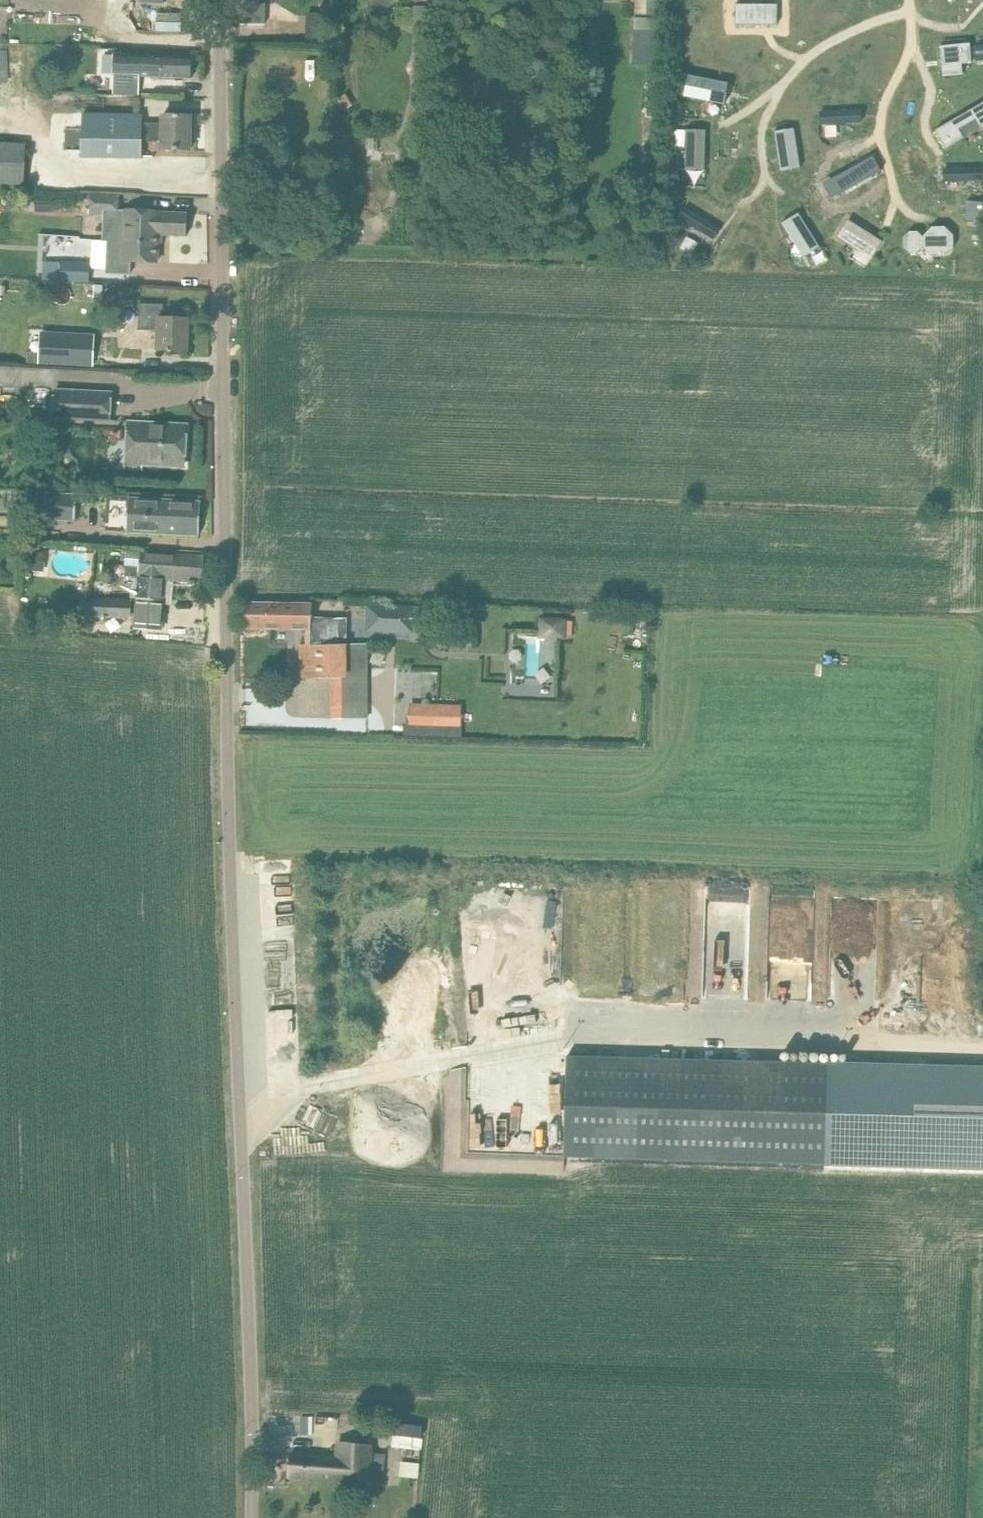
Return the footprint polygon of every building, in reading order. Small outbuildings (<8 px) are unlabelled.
[(735,4),(735,25),(777,25),(777,4),(735,4)] [(321,5),(321,15),(333,15),(333,5),(321,5)] [(434,26),(434,7),(414,7),(414,26),(434,26)] [(970,43),(940,46),(943,75),(963,73),(962,64),(971,63),(970,43)] [(142,78),(172,78),(192,79),(192,57),(172,56),(117,55),(116,97),(141,98),(142,78)] [(687,76),(683,95),(725,104),(728,84),(687,76)] [(937,130),(948,148),(965,137),(960,129),(976,120),(981,128),(982,127),(982,103),(937,130)] [(859,110),(821,112),(821,113),(822,124),(860,122),(859,122),(858,111),(859,111),(859,110)] [(191,116),(171,115),(161,117),(161,125),(141,125),(141,116),(80,115),(79,159),(122,159),(142,159),(142,141),(162,141),(162,149),(190,150),(191,116)] [(794,128),(774,131),(778,153),(784,152),(787,170),(800,168),(794,128)] [(686,130),(685,170),(705,170),(706,130),(686,130)] [(25,147),(0,146),(0,184),(23,185),(25,147)] [(873,156),(829,180),(838,195),(881,171),(873,156)] [(982,168),(944,169),(945,169),(946,181),(945,181),(982,180),(982,168)] [(131,261),(137,261),(157,262),(159,235),(186,236),(188,213),(113,210),(113,196),(91,195),(90,213),(105,213),(103,241),(108,241),(106,273),(130,274),(131,261)] [(54,210),(54,197),(36,197),(37,210),(54,210)] [(965,211),(966,211),(966,219),(982,220),(982,217),(982,202),(966,201),(965,211)] [(680,218),(680,219),(713,239),(713,238),(712,238),(718,228),(719,228),(687,208),(686,209),(687,209),(681,218),(680,218)] [(799,212),(782,222),(803,256),(820,246),(799,212)] [(848,219),(838,236),(856,248),(860,243),(875,253),(882,241),(848,219)] [(909,231),(903,237),(903,247),(909,253),(918,252),(923,247),(923,248),(932,257),(945,257),(953,248),(953,235),(944,226),(932,227),(923,236),(923,237),(918,231),(909,231)] [(65,264),(64,282),(85,282),(88,283),(89,265),(65,264)] [(164,304),(144,304),(138,303),(137,332),(157,332),(157,350),(169,350),(169,351),(172,351),(172,350),(187,351),(188,319),(163,318),(164,304)] [(41,334),(40,364),(90,366),(91,336),(41,334)] [(27,352),(27,363),(40,364),(40,352),(27,352)] [(54,417),(110,420),(111,392),(55,389),(54,417)] [(142,463),(150,463),(167,464),(168,460),(183,461),(182,465),(184,465),(186,427),(151,425),(151,424),(130,422),(128,454),(143,455),(142,463)] [(38,494),(36,520),(75,522),(76,496),(38,494)] [(201,502),(181,501),(130,498),(129,532),(179,534),(179,527),(200,528),(201,502)] [(137,587),(145,587),(144,603),(164,604),(165,579),(190,581),(189,584),(196,585),(196,581),(203,582),(205,556),(185,554),(139,550),(137,587)] [(27,552),(26,565),(46,567),(48,553),(27,552)] [(122,617),(123,601),(86,599),(85,615),(122,617)] [(310,605),(266,603),(246,603),(245,628),(265,628),(309,630),(310,605)] [(366,604),(365,632),(413,633),(414,605),(366,604)] [(541,620),(540,640),(567,641),(567,637),(568,621),(541,620)] [(301,676),(344,676),(344,646),(300,646),(301,676)] [(437,704),(436,737),(462,738),(463,705),(437,704)] [(564,1156),(826,1164),(982,1168),(982,1068),(828,1064),(567,1057),(564,1156)] [(423,1424),(395,1422),(394,1435),(390,1434),(389,1446),(421,1448),(423,1424)] [(373,1443),(359,1443),(339,1442),(338,1458),(291,1454),(289,1476),(309,1478),(370,1481),(373,1443)] [(420,1463),(401,1462),(400,1477),(419,1478),(420,1463)]
